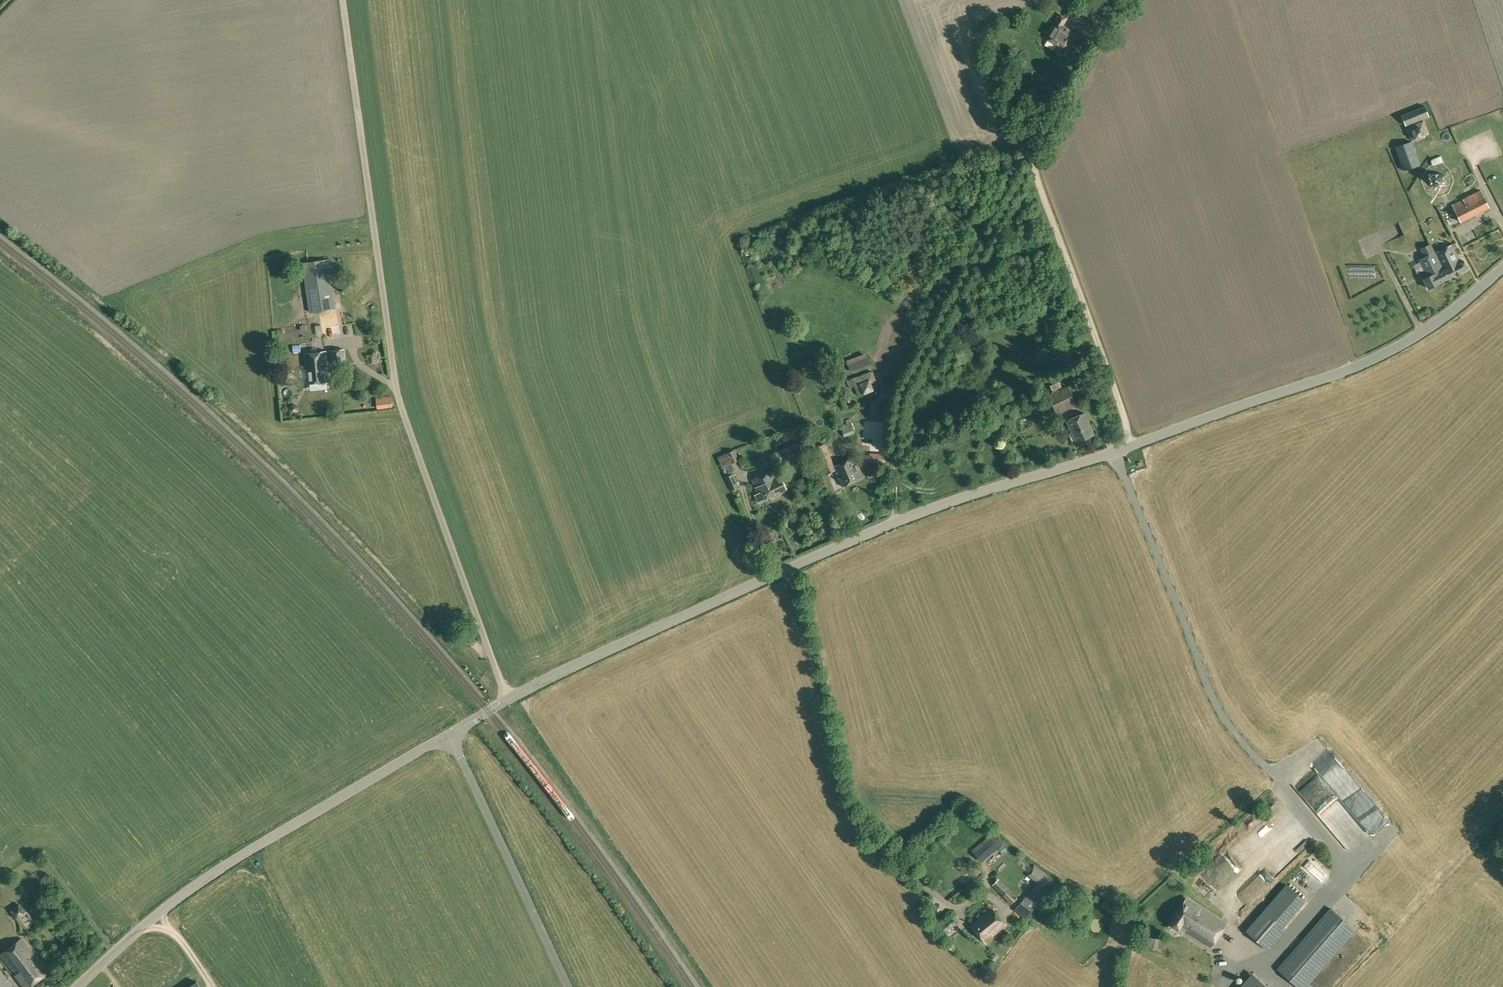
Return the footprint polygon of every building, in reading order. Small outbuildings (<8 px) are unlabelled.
[(1071,10),(1092,22),(1099,10),(1083,0),(1077,0),(1071,10)] [(1066,50),(1076,33),(1062,25),(1066,18),(1060,14),(1046,38),(1059,45),(1056,51),(1062,55),(1065,50),(1066,50)] [(1424,105),(1401,114),(1405,125),(1429,116),(1424,105)] [(1423,120),(1406,127),(1410,139),(1428,132),(1423,120)] [(1420,164),(1412,140),(1395,146),(1404,170),(1420,164)] [(1432,166),(1443,162),(1441,156),(1430,160),(1432,166)] [(1434,180),(1437,184),(1441,181),(1442,178),(1439,175),(1435,176),(1434,180)] [(1452,204),(1461,221),(1489,207),(1480,189),(1452,204)] [(1385,244),(1398,241),(1396,230),(1382,234),(1385,244)] [(1470,233),(1464,237),(1467,243),(1473,239),(1470,233)] [(1427,271),(1428,270),(1431,275),(1424,278),(1428,287),(1447,278),(1435,252),(1431,244),(1423,248),(1427,256),(1421,259),(1427,271)] [(1452,244),(1435,252),(1447,278),(1468,268),(1464,260),(1460,262),(1452,244)] [(309,312),(336,308),(328,258),(302,262),(309,312)] [(1351,277),(1379,277),(1379,269),(1351,269),(1351,277)] [(324,333),(341,333),(340,313),(324,313),(324,333)] [(345,362),(344,348),(330,350),(332,363),(345,362)] [(304,353),(305,365),(306,369),(307,369),(309,383),(328,381),(326,366),(328,366),(326,350),(304,353)] [(863,363),(870,358),(866,351),(858,356),(863,363)] [(848,359),(852,368),(858,365),(854,356),(848,359)] [(851,378),(854,385),(858,395),(879,387),(875,377),(872,370),(851,378)] [(1048,394),(1058,414),(1078,405),(1068,385),(1048,394)] [(343,400),(332,400),(332,414),(343,414),(343,400)] [(1077,442),(1094,434),(1084,412),(1067,420),(1077,442)] [(849,419),(845,421),(847,424),(841,427),(845,438),(855,435),(851,423),(849,419)] [(808,428),(799,432),(803,440),(811,436),(808,428)] [(834,465),(825,443),(817,447),(816,447),(816,448),(827,473),(836,469),(843,485),(863,477),(858,464),(856,465),(853,457),(834,465)] [(728,452),(731,462),(738,460),(735,450),(728,452)] [(755,487),(758,492),(754,494),(758,501),(762,500),(787,488),(781,477),(778,479),(773,469),(752,479),(756,487),(755,487)] [(731,490),(739,486),(733,473),(725,476),(731,490)] [(1331,760),(1320,767),(1324,773),(1335,766),(1331,760)] [(1313,768),(1297,781),(1313,802),(1330,788),(1313,768)] [(1355,798),(1350,805),(1359,812),(1365,804),(1355,798)] [(1334,800),(1322,814),(1339,830),(1352,816),(1334,800)] [(1372,832),(1382,825),(1368,804),(1358,811),(1372,832)] [(994,834),(974,850),(982,860),(1002,843),(994,834)] [(999,859),(1007,856),(1004,849),(996,853),(999,859)] [(1026,874),(1037,882),(1019,906),(1028,914),(1055,879),(1034,863),(1026,874)] [(1201,893),(1222,886),(1218,874),(1197,882),(1201,893)] [(1017,896),(999,878),(992,884),(1012,903),(1017,896)] [(1286,884),(1246,930),(1268,950),(1286,929),(1283,926),(1305,900),(1286,884)] [(1179,928),(1180,926),(1211,946),(1226,923),(1187,897),(1170,923),(1179,928)] [(13,908),(20,917),(27,911),(20,902),(13,908)] [(994,936),(993,935),(1006,925),(992,907),(971,924),(986,943),(994,936)] [(1298,986),(1311,986),(1312,985),(1309,983),(1356,929),(1330,907),(1277,968),(1298,986)] [(957,923),(950,915),(936,927),(943,935),(957,923)] [(16,974),(15,975),(24,986),(27,986),(48,971),(41,963),(21,938),(0,954),(16,974)] [(12,985),(0,969),(0,986),(10,986),(12,985)]
